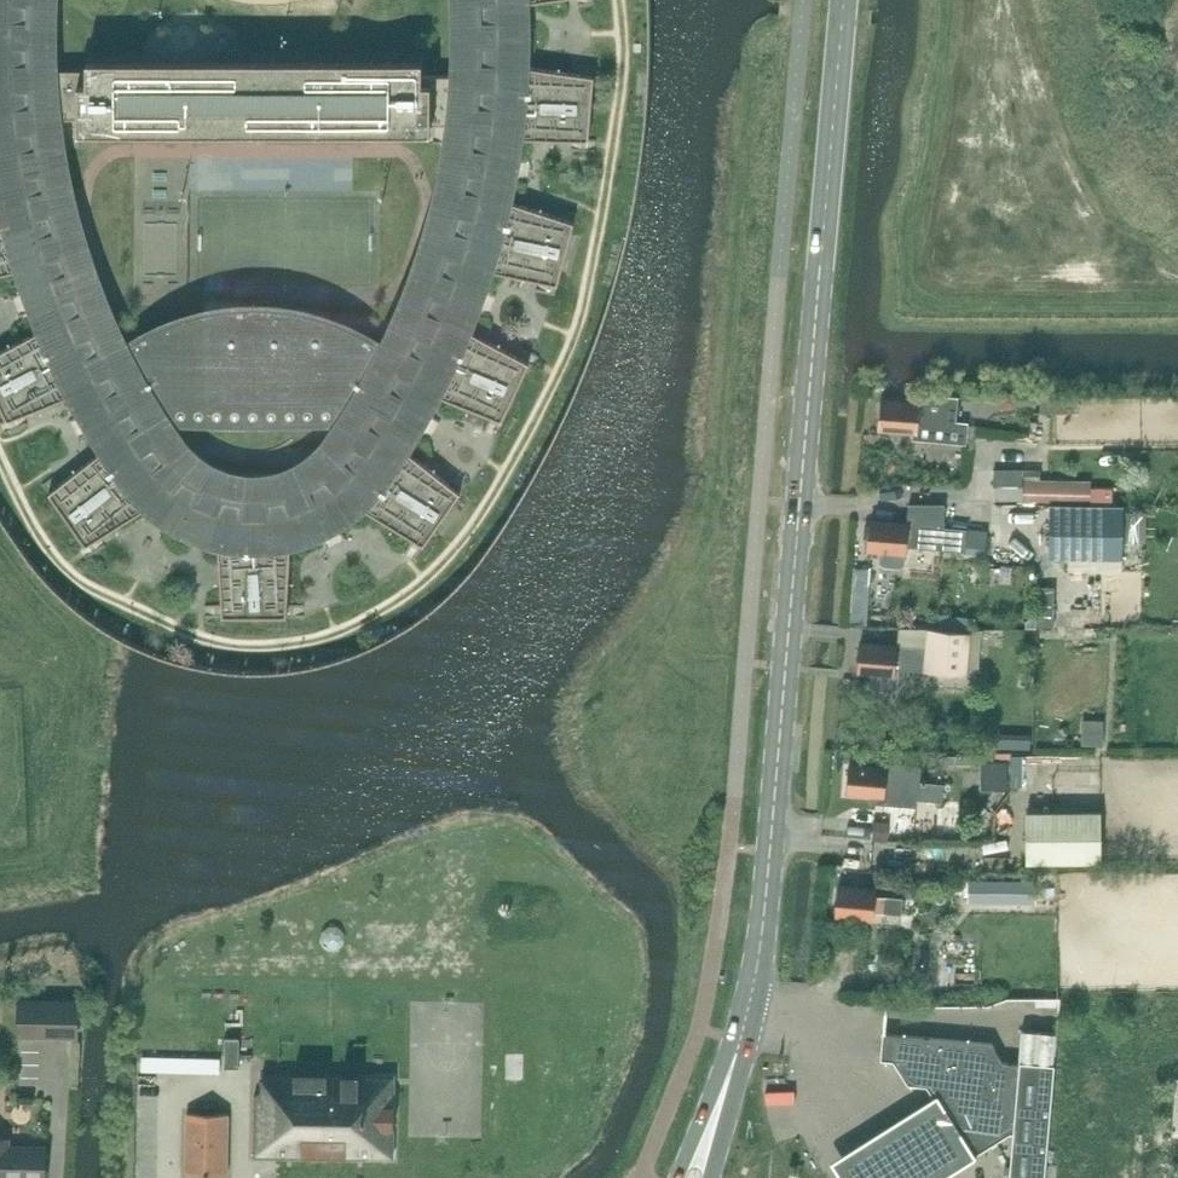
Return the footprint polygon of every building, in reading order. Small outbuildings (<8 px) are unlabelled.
[(12,270),(23,301),(35,332),(0,350),(0,406),(6,420),(65,396),(80,425),(97,453),(48,491),(85,544),(141,509),(146,514),(150,517),(159,524),(167,529),(176,534),(179,536),(194,542),(197,544),(205,546),(218,550),(221,615),(286,615),(289,550),(302,546),(314,542),(329,536),(332,534),(341,529),(348,524),(358,517),(362,514),(367,509),(423,544),(460,491),(410,453),(427,425),(443,396),(501,420),(528,361),(473,332),(485,301),(495,270),(557,283),(573,221),(514,201),(520,169),(525,137),(588,139),(593,75),(531,66),(532,33),(531,1),(537,0),(449,0),(450,20),(447,102),(434,183),(412,263),(380,338),(341,317),(298,303),(254,299),(209,303),(167,317),(128,338),(96,263),(74,183),(61,102),(57,20),(59,0),(0,0),(0,273),(12,270)] [(422,82),(422,74),(422,59),(85,59),(85,82),(77,82),(77,132),(430,132),(430,82),(422,82)] [(1036,402),(1036,392),(1017,392),(1017,402),(1036,402)] [(956,423),(959,398),(918,395),(918,403),(881,400),(879,428),(913,431),(913,439),(966,444),(968,424),(956,423)] [(1078,396),(1041,396),(1041,412),(1078,412),(1078,396)] [(1023,471),(994,471),(993,485),(993,500),(1024,500),(1039,500),(1063,500),(1090,500),(1090,480),(1041,480),(1023,480),(1023,471)] [(871,520),(868,549),(882,550),(881,562),(885,565),(899,566),(904,564),(905,552),(906,546),(964,551),(966,529),(943,526),(945,504),(909,504),(907,524),(871,520)] [(1123,558),(1124,507),(1049,506),(1049,557),(1123,558)] [(964,551),(964,553),(986,555),(988,531),(966,529),(964,551)] [(858,605),(876,605),(876,585),(858,585),(858,605)] [(860,643),(858,671),(872,672),(871,683),(875,688),(893,690),(896,686),(898,668),(964,673),(978,674),(981,632),(968,631),(927,628),(925,647),(896,645),(860,643)] [(1021,748),(1022,775),(1037,775),(1037,748),(1021,748)] [(1016,780),(1016,751),(989,751),(989,780),(1016,780)] [(919,783),(920,768),(885,765),(884,768),(849,765),(846,793),(882,796),(881,804),(916,807),(916,801),(941,803),(943,785),(925,783),(925,781),(921,781),(921,783),(919,783)] [(1101,812),(1027,812),(1027,861),(1101,861),(1101,858),(1101,819),(1101,812)] [(1035,897),(1036,881),(968,879),(967,895),(1035,897)] [(875,895),(875,889),(839,885),(836,914),(872,918),(873,912),(901,915),(903,898),(875,895)] [(1035,903),(1035,897),(967,895),(967,901),(1035,903)] [(77,1036),(78,1001),(20,1000),(19,1035),(77,1036)] [(1057,1033),(1038,1031),(1023,1030),(1020,1064),(1003,1063),(992,1043),(884,1033),(882,1059),(894,1060),(908,1083),(927,1085),(935,1096),(937,1100),(942,1101),(975,1154),(1010,1132),(1014,1132),(1012,1156),(1010,1177),(1045,1177),(1054,1065),(1057,1033)] [(255,1095),(254,1157),(366,1159),(366,1157),(393,1158),(395,1075),(359,1074),(359,1073),(263,1071),(262,1095),(255,1095)] [(935,1096),(921,1105),(895,1121),(867,1139),(838,1158),(833,1161),(843,1177),(942,1177),(961,1166),(977,1156),(975,1154),(942,1101),(937,1100),(935,1096)] [(228,1114),(187,1113),(186,1173),(227,1174),(228,1114)] [(9,1139),(0,1139),(0,1177),(45,1177),(45,1146),(9,1146),(9,1139)]
